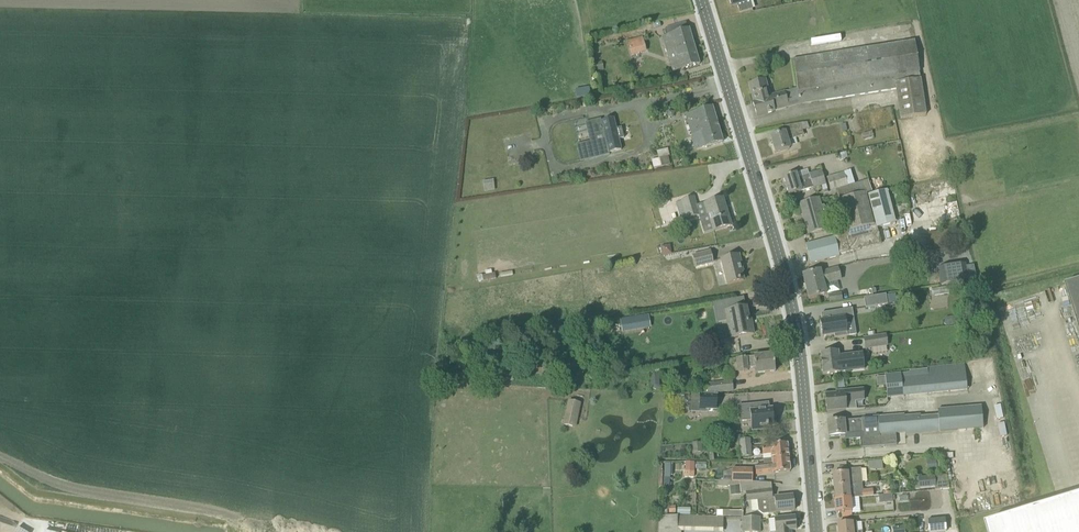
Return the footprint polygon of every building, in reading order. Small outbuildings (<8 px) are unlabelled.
[(731,7),(737,5),(739,13),(752,10),(749,1),(750,1),(750,0),(729,0),(731,7)] [(673,72),(699,65),(689,29),(663,37),(673,72)] [(647,52),(642,37),(626,42),(630,56),(647,52)] [(799,97),(894,83),(920,79),(914,41),(793,61),(799,97)] [(894,83),(898,106),(900,119),(926,115),(921,79),(920,79),(894,83)] [(757,117),(774,112),(798,105),(800,105),(799,101),(787,105),(784,93),(770,97),(765,80),(748,84),(754,103),(753,103),(757,117)] [(712,107),(695,113),(686,115),(691,135),(696,149),(704,147),(722,142),(712,107)] [(616,131),(613,121),(600,124),(610,156),(622,153),(619,142),(624,140),(621,130),(616,131)] [(804,136),(802,130),(800,123),(782,127),(784,133),(770,137),(775,153),(789,148),(787,141),(804,136)] [(796,173),(783,177),(788,195),(813,188),(813,189),(822,186),(823,191),(828,190),(821,170),(808,174),(809,175),(797,179),(796,173)] [(848,186),(845,175),(844,172),(827,178),(831,192),(836,190),(839,200),(839,201),(866,195),(872,193),(868,180),(848,186)] [(483,181),(485,192),(495,191),(494,180),(483,181)] [(866,195),(874,225),(875,228),(895,223),(887,190),(866,195)] [(866,195),(839,201),(847,232),(874,225),(866,195)] [(694,197),(682,201),(687,219),(700,215),(694,197)] [(722,198),(702,205),(706,217),(699,219),(703,233),(713,230),(713,231),(731,226),(722,198)] [(826,229),(824,222),(832,216),(823,205),(820,207),(818,199),(800,204),(808,234),(826,229)] [(834,237),(839,255),(879,244),(875,228),(874,225),(847,232),(834,235),(834,237)] [(963,245),(960,228),(927,233),(930,250),(963,245)] [(834,237),(805,245),(810,264),(839,256),(839,255),(834,237)] [(693,256),(696,267),(713,263),(710,252),(693,256)] [(727,285),(743,280),(741,272),(742,271),(738,255),(721,260),(727,285)] [(969,281),(966,262),(937,267),(940,285),(969,281)] [(802,275),(809,299),(826,295),(823,284),(840,280),(837,269),(820,273),(820,271),(802,275)] [(1065,284),(1078,329),(1078,280),(1065,284)] [(829,303),(842,301),(841,293),(828,295),(829,303)] [(885,298),(864,301),(865,311),(887,308),(885,298)] [(730,338),(753,334),(751,320),(748,321),(746,307),(725,312),(730,338)] [(845,322),(853,320),(852,312),(821,317),(822,324),(819,324),(822,340),(834,338),(835,341),(848,339),(845,322)] [(641,316),(623,319),(625,330),(642,327),(641,316)] [(888,346),(886,335),(864,338),(865,349),(888,346)] [(820,354),(823,374),(840,372),(864,369),(862,354),(838,357),(838,352),(820,354)] [(755,368),(755,374),(775,372),(773,355),(736,359),(738,372),(748,371),(747,369),(755,368)] [(902,396),(900,374),(885,376),(887,398),(902,396)] [(705,395),(728,392),(733,392),(732,381),(704,384),(704,385),(705,393),(705,395)] [(825,395),(826,412),(856,409),(855,401),(863,400),(862,389),(836,392),(836,394),(825,395)] [(689,394),(688,402),(699,403),(699,409),(699,410),(716,410),(717,395),(689,394)] [(751,431),(767,429),(766,428),(773,427),(773,425),(775,423),(774,419),(773,417),(772,409),(768,410),(768,404),(738,407),(740,422),(750,421),(751,431)] [(878,416),(876,417),(878,436),(895,435),(896,439),(905,438),(905,435),(983,429),(981,406),(937,409),(938,418),(920,419),(920,416),(904,417),(904,415),(878,418),(878,416)] [(568,408),(564,425),(572,427),(576,410),(568,408)] [(827,423),(829,437),(844,435),(855,434),(856,439),(860,439),(861,448),(896,445),(896,439),(895,435),(878,436),(876,417),(872,417),(872,418),(861,419),(861,420),(843,421),(827,423)] [(708,454),(719,453),(717,439),(707,440),(708,454)] [(750,439),(738,440),(740,457),(752,456),(750,439)] [(788,457),(787,444),(762,446),(763,456),(771,455),(772,460),(788,457)] [(755,466),(756,475),(773,473),(790,472),(788,457),(772,460),(772,464),(755,466)] [(937,472),(937,468),(936,458),(926,459),(927,473),(937,472)] [(882,469),(881,460),(868,461),(868,469),(882,469)] [(685,461),(684,470),(694,471),(694,461),(685,461)] [(832,474),(834,487),(862,484),(860,469),(847,470),(847,468),(837,468),(838,473),(832,474)] [(732,469),(732,482),(739,482),(752,482),(752,469),(732,469)] [(920,489),(935,488),(934,477),(913,479),(914,490),(920,489)] [(730,486),(731,496),(741,495),(740,485),(739,482),(732,482),(718,482),(718,486),(730,486)] [(834,487),(835,500),(849,498),(850,499),(861,498),(861,492),(863,490),(862,484),(834,487)] [(794,510),(792,496),(772,499),(771,490),(746,493),(747,501),(758,500),(759,512),(763,515),(776,513),(794,510)] [(893,502),(892,495),(879,496),(879,504),(893,502)] [(849,498),(835,500),(836,513),(841,513),(842,517),(851,516),(850,499),(849,498)] [(986,526),(988,531),(1078,531),(1078,498),(986,526)] [(790,531),(796,530),(795,517),(774,519),(775,531),(790,531)] [(760,518),(742,518),(742,531),(760,531),(760,518)] [(928,531),(941,531),(946,531),(945,519),(927,520),(928,531)] [(838,531),(857,531),(856,523),(837,524),(838,531)]
